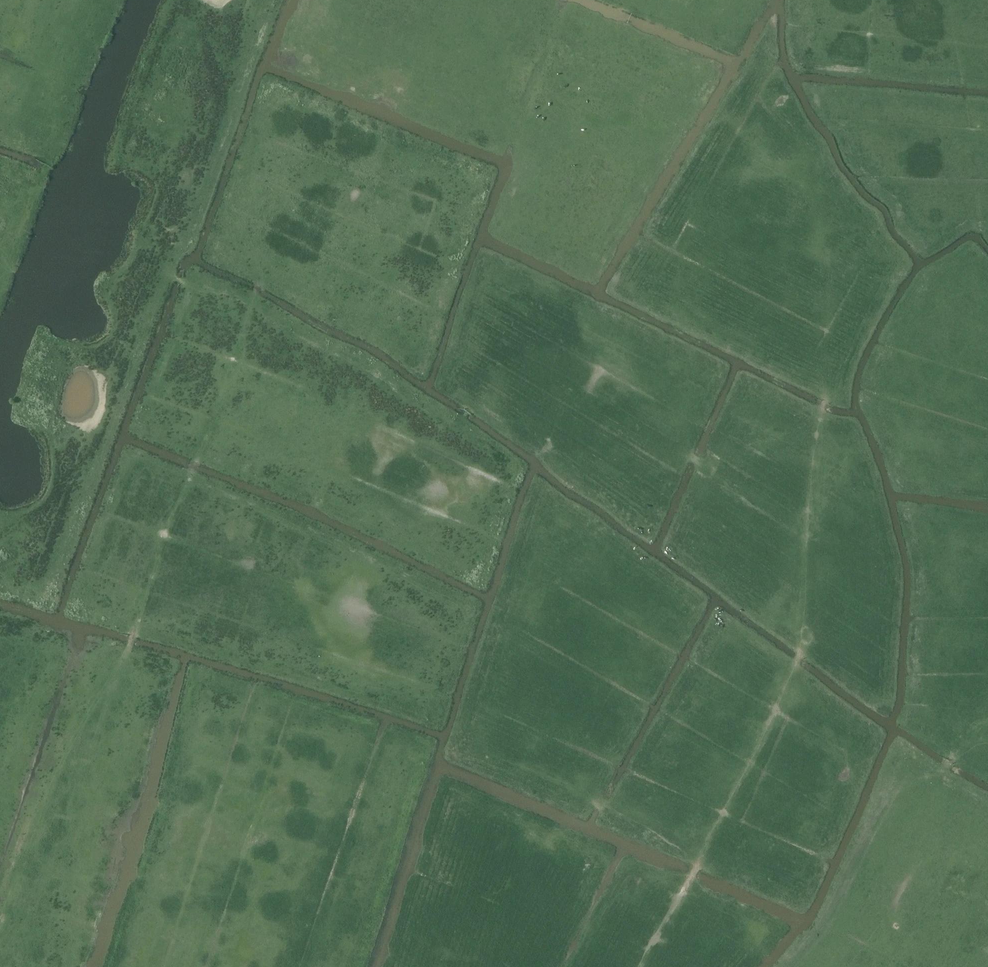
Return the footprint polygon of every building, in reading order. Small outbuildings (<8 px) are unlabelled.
[(390,84),(400,86),(401,77),(391,75),(390,84)]
